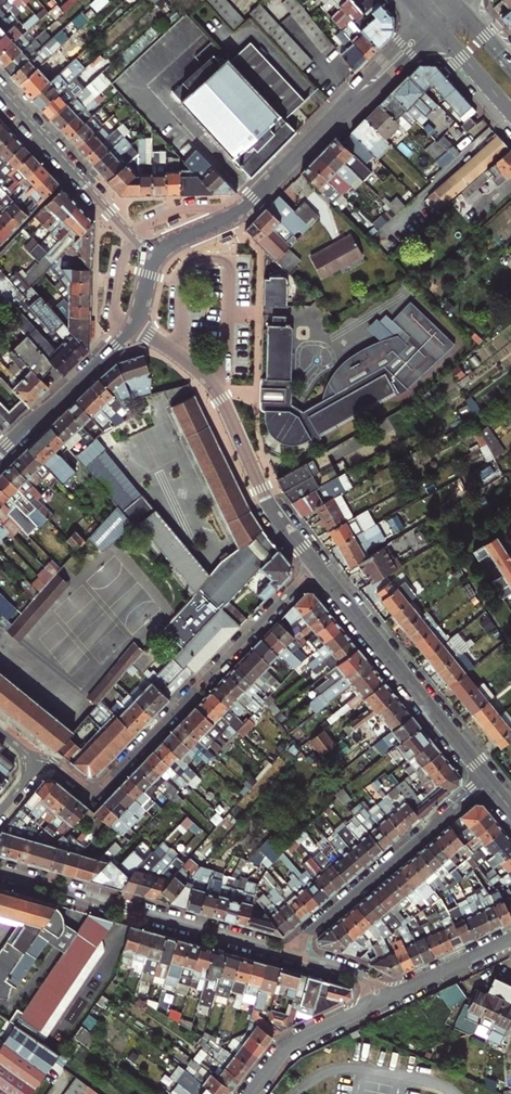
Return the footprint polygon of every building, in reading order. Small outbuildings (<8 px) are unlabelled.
[(7,0),(6,0),(0,5),(0,9),(3,13),(9,7),(12,10),(14,8),(7,0)] [(15,14),(21,9),(17,5),(23,0),(22,0),(7,0),(14,8),(12,10),(13,12),(15,14)] [(61,8),(64,12),(74,4),(71,0),(70,0),(61,8)] [(234,30),(243,21),(225,0),(207,0),(234,30)] [(295,0),(289,0),(282,6),(291,17),(292,16),(301,8),(295,0)] [(376,50),(391,35),(392,18),(378,2),(363,15),(349,0),(329,0),(324,4),(321,7),(330,18),(341,10),(376,50)] [(501,18),(508,26),(510,24),(510,0),(503,0),(510,10),(501,18)] [(45,8),(44,6),(35,14),(39,19),(44,14),(48,10),(45,8)] [(279,26),(261,6),(250,15),(268,36),(279,26)] [(7,17),(13,12),(12,10),(9,7),(3,13),(7,16),(7,17)] [(301,8),(292,16),(322,55),(332,47),(301,8)] [(376,50),(341,10),(330,18),(341,30),(366,59),(376,50)] [(17,16),(15,14),(13,12),(7,17),(7,16),(0,22),(0,37),(6,32),(3,29),(17,16)] [(28,28),(39,19),(35,14),(24,24),(28,28)] [(28,28),(31,32),(33,34),(49,19),(44,14),(39,19),(28,28)] [(6,32),(0,37),(0,53),(21,35),(12,26),(6,32)] [(312,62),(279,26),(268,36),(301,72),(312,62)] [(31,32),(28,28),(21,35),(0,53),(0,64),(3,67),(21,51),(18,47),(25,40),(24,39),(31,32)] [(343,51),(339,55),(353,73),(366,59),(341,30),(332,37),(343,51)] [(79,37),(75,33),(50,55),(18,84),(31,98),(58,74),(72,62),(63,52),(79,37)] [(39,39),(37,37),(21,51),(3,67),(10,75),(29,59),(27,56),(40,44),(37,41),(39,39)] [(249,43),(229,61),(282,120),(303,101),(249,43)] [(42,47),(29,59),(10,75),(18,84),(50,55),(42,47)] [(181,102),(227,60),(225,57),(219,62),(212,55),(173,93),(181,102)] [(227,60),(181,102),(248,179),(294,133),(282,120),(229,61),(227,60)] [(72,62),(58,74),(62,78),(76,65),(72,61),(72,62)] [(40,109),(75,78),(82,72),(76,65),(62,78),(58,74),(31,98),(40,109)] [(419,67),(410,77),(426,93),(431,87),(459,120),(473,109),(435,68),(419,67)] [(410,77),(408,76),(390,95),(409,111),(415,105),(426,116),(427,117),(432,111),(421,99),(426,93),(410,77)] [(97,77),(84,88),(50,119),(58,129),(97,95),(106,87),(97,77)] [(84,88),(75,78),(40,109),(50,119),(84,88)] [(67,138),(92,116),(87,111),(101,99),(97,95),(58,129),(67,138)] [(380,105),(396,121),(401,116),(407,121),(412,127),(418,122),(418,121),(409,111),(390,95),(380,105)] [(366,120),(382,136),(396,121),(380,105),(366,120)] [(418,121),(418,122),(419,123),(426,116),(415,105),(409,111),(418,121)] [(98,120),(106,112),(101,107),(92,116),(67,138),(75,147),(101,124),(98,120)] [(110,116),(106,112),(98,120),(101,124),(110,116)] [(110,116),(101,124),(75,147),(84,157),(106,137),(122,123),(113,113),(110,116)] [(412,127),(407,121),(401,116),(396,121),(399,124),(402,127),(407,132),(412,127)] [(470,118),(460,127),(467,134),(477,125),(470,118)] [(352,135),(363,146),(376,159),(391,144),(385,139),(382,136),(366,120),(352,135)] [(396,121),(382,136),(385,139),(399,124),(396,121)] [(13,136),(4,126),(0,131),(0,148),(13,136)] [(110,141),(106,137),(84,157),(91,164),(121,138),(118,134),(110,141)] [(510,150),(496,134),(493,137),(494,139),(428,198),(441,212),(461,194),(510,150)] [(363,146),(352,135),(343,145),(354,156),(363,146)] [(22,145),(13,136),(0,148),(0,158),(5,163),(13,154),(22,145)] [(125,142),(121,138),(91,164),(99,173),(121,153),(118,150),(125,142)] [(136,154),(137,180),(137,195),(152,195),(151,151),(150,144),(150,143),(150,139),(136,139),(136,154)] [(372,173),(354,156),(343,145),(337,139),(328,148),(352,172),(363,182),(372,173)] [(425,150),(437,161),(447,152),(435,140),(425,150)] [(128,146),(125,142),(118,150),(121,153),(128,146)] [(152,195),(165,194),(164,165),(164,151),(164,144),(150,144),(151,151),(152,195)] [(393,146),(391,144),(376,159),(378,161),(393,146)] [(9,176),(29,154),(22,145),(13,154),(5,163),(0,167),(0,168),(0,185),(1,184),(9,176)] [(99,173),(106,181),(125,165),(128,161),(125,158),(133,151),(128,146),(121,153),(99,173)] [(320,155),(344,180),(352,172),(328,148),(320,155)] [(184,166),(188,169),(210,193),(234,193),(194,149),(180,161),(184,166)] [(461,194),(471,206),(483,195),(478,190),(489,180),(490,182),(492,180),(498,188),(510,177),(510,151),(510,150),(461,194)] [(29,154),(9,176),(15,182),(4,194),(8,197),(18,186),(39,164),(29,154)] [(137,180),(136,154),(128,161),(125,165),(133,174),(133,180),(137,180)] [(311,165),(336,189),(344,180),(320,155),(311,165)] [(164,165),(165,194),(179,194),(178,160),(171,160),(171,164),(164,165)] [(180,161),(178,160),(179,194),(210,193),(188,169),(184,166),(180,161)] [(17,206),(27,196),(47,174),(39,164),(18,186),(24,192),(13,203),(17,206)] [(119,196),(137,195),(137,180),(133,180),(133,174),(125,165),(106,181),(119,196)] [(342,196),(336,189),(311,165),(303,173),(334,204),(342,196)] [(47,174),(27,196),(32,201),(23,211),(27,216),(57,185),(47,174)] [(60,188),(36,215),(44,222),(68,196),(60,188)] [(8,197),(4,194),(0,190),(0,208),(2,210),(19,225),(27,216),(23,211),(17,206),(13,203),(8,197)] [(55,217),(59,222),(75,205),(68,196),(44,222),(41,225),(44,229),(55,217)] [(280,197),(267,209),(298,240),(311,227),(295,212),(280,197)] [(390,209),(397,215),(406,207),(398,198),(388,207),(390,209)] [(295,212),(311,227),(320,218),(304,203),(295,212)] [(75,205),(59,222),(65,227),(53,239),(57,243),(84,214),(75,205)] [(252,239),(265,251),(276,262),(288,250),(298,240),(267,209),(253,223),(261,231),(253,239),(252,239)] [(397,215),(390,209),(382,218),(388,223),(397,215)] [(0,213),(0,224),(11,234),(19,225),(2,210),(0,213)] [(91,222),(84,214),(57,243),(46,255),(30,272),(32,273),(39,279),(54,263),(70,246),(91,222)] [(55,217),(44,229),(48,234),(59,222),(55,217)] [(92,223),(91,222),(70,246),(91,268),(92,223)] [(245,231),(253,239),(261,231),(253,223),(245,231)] [(0,224),(0,241),(2,243),(11,234),(0,224)] [(309,258),(322,279),(362,257),(352,238),(335,247),(334,245),(309,258)] [(46,254),(37,244),(28,254),(37,262),(46,254)] [(91,268),(70,246),(54,263),(58,268),(69,279),(90,281),(91,268)] [(288,250),(276,262),(289,274),(301,262),(288,250)] [(64,286),(69,292),(90,292),(90,281),(69,279),(58,268),(54,272),(59,278),(57,280),(59,281),(64,286)] [(30,289),(22,297),(0,272),(0,307),(28,337),(54,364),(64,374),(89,349),(71,330),(30,289)] [(24,282),(30,289),(36,282),(39,279),(32,273),(24,282)] [(264,279),(263,306),(288,307),(289,277),(269,277),(269,279),(264,279)] [(64,286),(59,281),(55,285),(60,290),(64,286)] [(68,316),(46,292),(36,282),(30,289),(71,330),(89,349),(90,316),(68,316)] [(52,287),(46,292),(68,316),(90,316),(90,304),(68,303),(66,302),(52,287)] [(317,301),(306,291),(300,297),(311,307),(317,301)] [(90,292),(69,292),(68,303),(90,304),(90,292)] [(260,389),(260,402),(264,403),(264,414),(264,417),(265,422),(266,425),(267,429),(272,435),(274,437),(280,441),(286,444),(290,445),(293,445),(300,445),(304,444),(310,441),(312,444),(321,440),(319,435),(394,393),(397,397),(408,391),(455,346),(410,302),(392,321),(386,316),(367,329),(380,342),(358,353),(339,367),(329,383),(324,392),(322,402),(302,414),(292,407),(289,389),(288,388),(290,335),(287,334),(287,332),(283,332),(283,326),(272,325),(272,335),(267,335),(265,389),(260,389)] [(54,364),(28,337),(13,351),(16,354),(17,353),(40,377),(54,364)] [(17,353),(16,354),(11,358),(15,362),(8,369),(37,397),(49,385),(40,377),(17,353)] [(144,355),(118,363),(125,382),(128,381),(131,390),(132,389),(133,391),(128,392),(131,399),(132,401),(138,399),(138,398),(143,396),(143,387),(140,387),(138,378),(144,376),(144,355)] [(131,399),(128,392),(125,382),(118,363),(99,379),(109,392),(115,387),(126,401),(127,402),(131,399)] [(8,369),(7,370),(6,369),(3,371),(0,368),(0,376),(21,397),(29,404),(37,397),(8,369)] [(467,376),(457,383),(460,389),(470,382),(467,376)] [(99,379),(92,386),(119,420),(123,417),(125,420),(129,418),(126,414),(120,406),(109,392),(99,379)] [(77,401),(101,433),(121,422),(119,420),(92,386),(77,401)] [(115,387),(109,392),(120,406),(126,401),(115,387)] [(171,407),(238,548),(262,530),(259,524),(250,511),(195,396),(171,407)] [(480,412),(472,396),(465,401),(467,404),(474,417),(480,412)] [(9,423),(29,404),(21,397),(8,409),(0,401),(0,414),(9,423)] [(67,410),(92,442),(95,439),(101,433),(77,401),(67,410)] [(475,420),(474,417),(467,404),(459,409),(467,425),(475,420)] [(134,408),(126,414),(129,418),(136,414),(134,408)] [(68,448),(76,456),(92,442),(67,410),(50,426),(68,448)] [(467,425),(479,449),(481,447),(487,444),(481,432),(475,420),(467,425)] [(500,440),(491,424),(481,432),(487,444),(489,448),(500,440)] [(50,426),(28,448),(53,476),(62,487),(76,473),(68,465),(70,462),(66,459),(64,461),(60,456),(68,448),(50,426)] [(76,456),(84,467),(92,461),(104,449),(95,439),(92,442),(76,456)] [(505,450),(500,440),(489,448),(494,458),(505,450)] [(481,447),(488,461),(494,458),(489,448),(487,444),(481,447)] [(20,456),(44,482),(45,484),(53,476),(28,448),(20,456)] [(104,449),(92,461),(84,467),(118,509),(133,527),(134,528),(154,511),(104,449)] [(292,504),(323,487),(339,478),(325,453),(277,480),(284,493),(292,504)] [(20,456),(12,463),(36,489),(44,482),(20,456)] [(481,481),(497,474),(492,462),(463,475),(466,482),(479,477),(481,481)] [(12,463),(3,473),(37,508),(48,521),(53,516),(39,500),(43,497),(36,489),(12,463)] [(0,475),(0,506),(6,512),(11,518),(19,526),(37,508),(3,473),(0,475)] [(292,504),(302,517),(317,509),(323,506),(330,502),(323,487),(292,504)] [(335,499),(332,501),(344,524),(348,522),(335,499)] [(344,524),(332,501),(330,502),(323,506),(317,509),(323,520),(326,526),(330,533),(344,524)] [(7,530),(10,533),(14,528),(7,521),(3,516),(6,512),(0,506),(0,523),(7,530)] [(118,509),(89,540),(102,551),(101,553),(103,554),(133,527),(118,509)] [(199,588),(208,576),(154,511),(134,528),(159,559),(191,598),(199,588)] [(11,518),(6,512),(3,516),(7,521),(11,518)] [(357,517),(348,522),(344,524),(330,533),(337,547),(364,532),(357,517)] [(364,532),(337,547),(349,569),(357,564),(369,557),(363,546),(380,536),(375,526),(364,532)] [(220,563),(208,576),(199,588),(220,611),(222,609),(238,592),(261,568),(271,578),(257,593),(264,600),(291,573),(291,566),(262,530),(238,548),(220,563)] [(76,533),(67,541),(77,552),(86,544),(76,533)] [(479,561),(489,555),(502,576),(492,583),(497,591),(510,583),(510,561),(497,538),(474,553),(479,561)] [(397,570),(384,548),(369,557),(357,564),(361,572),(362,574),(366,575),(369,580),(372,585),(397,570)] [(39,589),(61,565),(54,558),(31,582),(39,589)] [(362,574),(361,572),(358,574),(363,582),(369,580),(366,575),(362,574)] [(32,602),(6,632),(19,643),(69,585),(57,574),(39,594),(32,602)] [(381,601),(393,616),(408,604),(397,589),(396,590),(391,583),(377,594),(382,600),(381,601)] [(502,599),(510,593),(510,583),(497,591),(502,599)] [(32,602),(39,594),(32,587),(25,595),(32,602)] [(306,593),(286,614),(293,621),(319,601),(313,593),(306,593)] [(188,601),(176,616),(179,619),(191,604),(188,601)] [(319,601),(293,621),(290,624),(294,629),(299,625),(306,620),(309,624),(326,610),(319,601)] [(420,618),(408,604),(393,616),(404,630),(420,618)] [(220,611),(151,683),(169,700),(239,626),(222,609),(220,611)] [(326,610),(309,624),(303,629),(300,631),(304,636),(308,633),(313,629),(317,633),(334,620),(326,610)] [(426,613),(420,618),(404,630),(415,644),(431,632),(438,627),(426,613)] [(306,620),(299,625),(303,629),(309,624),(306,620)] [(307,658),(313,653),(342,630),(334,620),(317,633),(312,637),(310,639),(312,641),(301,650),(307,658)] [(269,631),(292,653),(302,645),(293,637),(284,629),(278,622),(269,631)] [(284,629),(293,637),(298,633),(294,629),(290,624),(284,629)] [(449,641),(438,627),(431,632),(415,644),(427,659),(449,641)] [(317,658),(321,663),(350,640),(342,630),(313,653),(317,658)] [(269,631),(252,649),(269,664),(279,653),(295,669),(301,662),(292,653),(269,631)] [(304,636),(300,631),(298,633),(293,637),(302,645),(310,639),(312,637),(308,633),(304,636)] [(339,664),(357,649),(350,640),(321,663),(323,666),(329,661),(334,668),(339,664)] [(427,659),(438,673),(454,660),(461,655),(449,641),(427,659)] [(133,642),(117,661),(126,668),(130,662),(141,651),(133,642)] [(159,654),(149,643),(141,651),(130,662),(140,672),(159,654)] [(252,649),(244,657),(270,681),(274,677),(266,669),(270,665),(269,664),(252,649)] [(321,685),(325,690),(365,659),(357,649),(339,664),(342,668),(321,685)] [(270,681),(244,657),(235,666),(253,683),(261,690),(264,694),(273,684),(270,681)] [(306,665),(311,671),(321,663),(317,658),(310,664),(309,662),(306,665)] [(365,659),(325,690),(323,691),(331,701),(351,685),(372,668),(365,659)] [(466,675),(454,660),(438,673),(450,688),(466,675)] [(108,691),(111,686),(115,681),(126,668),(117,661),(88,698),(96,705),(100,700),(108,691)] [(249,688),(253,683),(235,666),(227,675),(256,702),(260,698),(257,695),(249,688)] [(350,709),(362,699),(384,682),(372,668),(351,685),(358,694),(346,704),(350,709)] [(56,750),(73,732),(55,718),(0,673),(0,706),(56,750)] [(260,706),(256,702),(227,675),(219,683),(236,700),(244,707),(250,702),(257,709),(259,707),(260,706)] [(477,689),(466,675),(450,688),(461,702),(477,689)] [(281,684),(274,677),(270,681),(273,684),(277,688),(281,684)] [(362,724),(377,712),(396,697),(384,682),(362,699),(371,710),(358,720),(362,724)] [(151,683),(135,700),(152,717),(169,700),(151,683)] [(211,692),(241,720),(245,716),(232,704),(236,700),(219,683),(211,692)] [(257,695),(261,690),(253,683),(249,688),(257,695)] [(130,705),(111,686),(108,691),(112,695),(115,698),(120,703),(126,709),(143,726),(152,717),(135,700),(130,705)] [(487,703),(477,689),(461,702),(472,715),(487,703)] [(108,700),(112,695),(108,691),(100,700),(105,705),(108,700)] [(211,692),(203,699),(230,724),(237,731),(238,732),(242,736),(250,729),(244,723),(241,720),(211,692)] [(377,712),(384,722),(385,721),(403,707),(396,697),(377,712)] [(203,699),(196,707),(213,724),(222,731),(225,728),(234,736),(238,732),(237,731),(230,724),(203,699)] [(73,732),(56,750),(87,776),(95,776),(135,734),(114,714),(110,710),(105,705),(100,700),(96,705),(73,732)] [(110,710),(114,706),(108,700),(105,705),(110,710)] [(260,706),(259,707),(265,717),(272,713),(267,706),(264,702),(260,706)] [(273,716),(279,711),(272,702),(267,706),(272,713),(273,716)] [(487,703),(472,715),(484,730),(499,717),(487,703)] [(122,713),(114,706),(110,710),(114,714),(135,734),(143,726),(126,709),(122,713)] [(188,715),(222,747),(226,743),(210,727),(213,724),(196,707),(188,715)] [(411,716),(403,707),(385,721),(384,722),(392,731),(411,716)] [(245,716),(241,720),(244,723),(252,715),(249,712),(245,716)] [(501,750),(510,742),(510,721),(505,713),(499,717),(484,730),(495,744),(496,743),(501,750)] [(188,715),(180,724),(198,740),(201,737),(207,743),(217,752),(222,747),(188,715)] [(411,716),(392,731),(383,738),(388,744),(392,749),(396,746),(420,727),(411,716)] [(198,740),(180,724),(172,732),(190,748),(196,754),(206,764),(210,759),(214,756),(204,746),(198,740)] [(431,742),(420,727),(396,746),(407,760),(412,757),(431,742)] [(305,745),(316,760),(334,746),(322,731),(305,745)] [(190,748),(172,732),(163,742),(180,758),(186,753),(192,758),(196,754),(190,748)] [(201,737),(198,740),(204,746),(207,743),(201,737)] [(186,764),(180,758),(163,742),(153,751),(176,773),(182,767),(186,764)] [(431,742),(412,757),(420,767),(440,752),(431,742)] [(226,752),(227,751),(230,747),(226,743),(222,747),(226,752)] [(382,757),(392,749),(388,744),(378,752),(382,757)] [(176,773),(153,751),(145,760),(168,782),(172,779),(183,789),(184,787),(187,784),(176,773)] [(426,775),(428,777),(447,761),(440,752),(420,767),(414,772),(422,782),(423,781),(421,779),(426,775)] [(180,758),(186,764),(192,758),(186,753),(180,758)] [(7,780),(4,778),(13,767),(0,756),(0,790),(7,780)] [(414,772),(420,767),(412,757),(407,760),(406,761),(412,768),(406,773),(409,776),(414,772)] [(145,760),(137,768),(156,787),(163,781),(166,784),(168,782),(145,760)] [(447,761),(428,777),(430,779),(424,784),(422,786),(428,793),(454,771),(447,761)] [(186,764),(182,767),(190,775),(194,771),(186,764)] [(206,764),(202,768),(214,779),(218,775),(206,764)] [(156,787),(137,768),(128,777),(149,797),(157,788),(156,787)] [(460,777),(454,771),(428,793),(422,797),(415,803),(413,800),(407,805),(420,819),(459,785),(460,777)] [(430,779),(428,777),(426,775),(421,779),(423,781),(422,782),(424,784),(430,779)] [(161,808),(149,797),(128,777),(120,785),(141,806),(145,810),(150,805),(158,812),(161,808)] [(44,780),(19,809),(27,816),(56,782),(52,779),(44,780)] [(178,792),(168,782),(166,784),(163,781),(156,787),(157,788),(162,792),(165,788),(173,796),(178,792)] [(56,782),(27,816),(29,817),(34,822),(36,823),(42,815),(43,814),(63,788),(56,782)] [(415,798),(402,782),(394,789),(399,794),(407,805),(413,800),(415,798)] [(120,785),(112,794),(132,814),(144,826),(146,823),(139,817),(145,810),(141,806),(120,785)] [(72,795),(63,788),(43,814),(51,820),(53,818),(57,814),(72,795)] [(165,788),(162,792),(170,800),(173,796),(165,788)] [(394,789),(386,795),(391,801),(399,794),(394,789)] [(381,793),(372,801),(381,812),(401,835),(410,827),(384,797),(381,793)] [(112,794),(103,803),(124,823),(128,827),(131,825),(138,832),(144,826),(132,814),(112,794)] [(407,805),(399,794),(391,801),(386,795),(384,797),(410,827),(420,819),(407,805)] [(65,820),(79,801),(72,795),(57,814),(65,820)] [(170,800),(178,808),(182,804),(173,796),(170,800)] [(336,799),(329,805),(332,809),(339,803),(336,799)] [(88,808),(79,801),(65,820),(73,827),(79,819),(88,808)] [(95,814),(105,822),(116,831),(121,835),(128,827),(124,823),(103,803),(94,813),(95,814)] [(460,817),(468,827),(487,812),(482,805),(475,804),(460,817)] [(383,851),(391,843),(377,826),(370,823),(367,820),(370,818),(362,809),(359,805),(354,808),(358,812),(353,817),(359,824),(383,851)] [(401,835),(381,812),(374,818),(364,807),(362,809),(370,818),(377,826),(391,843),(401,835)] [(88,808),(79,819),(86,825),(88,823),(95,814),(94,813),(88,808)] [(349,812),(353,817),(358,812),(354,808),(349,812)] [(12,835),(15,824),(19,819),(23,822),(27,816),(19,809),(0,833),(0,855),(6,857),(12,835)] [(468,827),(457,836),(464,844),(465,843),(466,845),(495,821),(487,812),(468,827)] [(57,814),(53,818),(61,824),(65,820),(57,814)] [(41,827),(44,829),(50,822),(42,815),(36,823),(38,824),(41,827)] [(193,823),(186,816),(180,822),(187,829),(193,823)] [(495,821),(466,845),(469,848),(471,850),(474,853),(476,851),(502,831),(495,821)] [(44,829),(45,830),(50,834),(52,836),(58,829),(50,822),(44,829)] [(346,822),(344,824),(345,825),(373,859),(383,851),(359,824),(354,828),(349,822),(347,824),(346,822)] [(92,827),(88,823),(86,825),(79,834),(74,841),(78,845),(92,827)] [(200,829),(193,823),(187,829),(187,830),(194,836),(200,829)] [(345,825),(344,824),(334,832),(337,835),(344,843),(348,847),(364,866),(373,859),(345,825)] [(6,857),(16,860),(23,837),(26,827),(19,825),(16,836),(12,835),(6,857)] [(457,851),(464,844),(457,836),(449,826),(441,833),(457,851)] [(27,863),(33,840),(36,830),(32,829),(29,828),(26,838),(23,837),(16,860),(27,863)] [(60,837),(57,839),(49,869),(61,872),(67,849),(74,841),(79,834),(73,829),(64,840),(63,839),(60,837)] [(66,835),(58,829),(52,836),(57,839),(60,837),(63,839),(66,835)] [(37,841),(33,840),(27,863),(37,866),(44,843),(46,836),(43,835),(43,832),(40,831),(37,841)] [(502,831),(476,851),(485,861),(510,841),(502,831)] [(457,851),(441,833),(434,839),(449,857),(457,851)] [(49,869),(57,839),(52,836),(50,834),(48,844),(44,843),(37,866),(49,869)] [(337,835),(328,842),(335,851),(344,843),(337,835)] [(308,856),(292,836),(287,840),(304,860),(308,856)] [(251,851),(258,857),(261,852),(266,858),(270,855),(273,852),(276,849),(263,837),(251,851)] [(451,860),(449,857),(434,839),(426,846),(449,873),(454,869),(457,867),(454,864),(451,860)] [(78,845),(74,841),(67,849),(61,872),(73,876),(80,854),(83,849),(78,845)] [(187,861),(192,865),(210,845),(206,841),(187,861)] [(485,861),(479,865),(483,869),(491,862),(496,867),(510,855),(510,841),(485,861)] [(355,874),(339,855),(335,851),(328,842),(325,844),(319,849),(324,855),(347,881),(355,874)] [(464,844),(457,851),(459,853),(460,855),(469,848),(466,845),(465,843),(464,844)] [(443,879),(449,873),(426,846),(417,854),(428,866),(436,876),(433,878),(436,882),(439,879),(441,882),(443,879)] [(355,874),(364,866),(348,847),(339,855),(355,874)] [(143,864),(138,870),(120,889),(132,893),(149,873),(153,868),(165,855),(157,848),(144,863),(143,864)] [(178,855),(170,849),(165,855),(173,861),(175,859),(178,855)] [(462,857),(465,860),(470,856),(474,853),(471,850),(462,857)] [(93,862),(80,854),(73,876),(89,880),(110,859),(113,856),(107,851),(93,862)] [(256,862),(258,857),(251,851),(244,859),(256,862)] [(449,857),(451,860),(459,853),(457,851),(449,857)] [(470,856),(478,866),(479,865),(485,861),(476,851),(474,853),(470,856)] [(270,855),(276,862),(280,859),(273,852),(270,855)] [(120,868),(110,859),(89,880),(120,889),(138,870),(143,864),(144,863),(134,854),(120,868)] [(446,883),(443,879),(441,882),(439,879),(436,882),(433,878),(436,876),(428,866),(417,854),(408,862),(432,889),(437,885),(443,893),(448,890),(443,885),(446,883)] [(143,896),(173,861),(165,855),(153,868),(149,873),(132,893),(143,896)] [(337,890),(347,881),(324,855),(315,864),(337,890)] [(492,886),(510,871),(510,855),(496,867),(485,876),(492,886)] [(337,890),(315,864),(308,856),(304,860),(309,867),(305,871),(308,874),(328,898),(337,890)] [(243,859),(238,857),(231,871),(237,873),(241,864),(243,859)] [(462,857),(454,864),(457,867),(465,860),(462,857)] [(154,899),(160,892),(183,866),(175,859),(173,861),(143,896),(154,899)] [(243,859),(241,864),(253,868),(256,862),(244,859),(243,859)] [(304,860),(299,864),(305,871),(309,867),(304,860)] [(160,892),(171,901),(197,871),(192,865),(187,861),(183,866),(160,892)] [(433,891),(432,889),(408,862),(398,869),(422,897),(424,899),(433,891)] [(298,881),(295,877),(287,868),(283,864),(280,866),(291,879),(285,884),(289,889),(298,881)] [(290,866),(287,868),(295,877),(298,875),(290,866)] [(485,876),(477,867),(473,870),(492,905),(503,925),(510,922),(510,918),(497,889),(495,890),(492,886),(485,876)] [(169,903),(199,912),(208,878),(210,871),(200,868),(197,871),(171,901),(169,903)] [(310,913),(289,889),(283,894),(262,868),(260,873),(270,885),(282,899),(301,921),(310,913)] [(422,897),(398,869),(390,877),(405,895),(408,899),(413,905),(422,897)] [(462,879),(454,869),(449,873),(457,882),(462,879)] [(492,886),(495,890),(497,889),(503,887),(508,886),(509,885),(510,884),(510,871),(492,886)] [(328,898),(308,874),(299,882),(319,905),(328,898)] [(223,875),(221,881),(211,916),(223,919),(229,898),(232,888),(234,878),(223,875)] [(229,898),(223,919),(234,922),(246,882),(247,879),(239,877),(236,889),(232,899),(229,898)] [(405,895),(390,877),(381,884),(396,902),(405,895)] [(211,916),(221,881),(208,878),(199,912),(211,916)] [(319,905),(299,882),(298,881),(289,889),(310,913),(319,905)] [(249,913),(252,902),(256,886),(257,885),(246,882),(234,922),(246,925),(249,913)] [(448,890),(454,899),(462,892),(457,882),(448,890)] [(396,902),(381,884),(372,892),(391,914),(396,910),(400,907),(396,902)] [(274,896),(269,901),(274,906),(282,899),(270,885),(267,887),(274,896)] [(252,902),(253,903),(258,899),(261,902),(259,905),(261,907),(268,900),(256,886),(252,902)] [(509,896),(503,887),(497,889),(510,918),(510,895),(509,896)] [(26,921),(11,944),(6,941),(0,950),(0,997),(9,998),(11,988),(12,986),(15,988),(53,934),(58,937),(60,935),(62,932),(63,930),(64,927),(64,924),(64,921),(63,917),(62,915),(60,912),(59,909),(57,907),(55,905),(54,904),(0,889),(0,914),(26,921)] [(372,892),(363,899),(385,924),(390,920),(393,917),(391,914),(372,892)] [(405,902),(408,899),(405,895),(396,902),(400,907),(407,915),(410,919),(414,916),(419,912),(416,908),(412,912),(405,902)] [(433,907),(443,902),(440,896),(431,902),(433,907)] [(483,898),(478,900),(483,909),(487,907),(483,898)] [(292,928),(274,906),(269,901),(268,900),(261,907),(259,905),(261,902),(258,899),(253,903),(261,912),(262,911),(264,913),(283,936),(292,928)] [(282,899),(274,906),(292,928),(301,921),(282,899)] [(356,906),(377,931),(385,924),(363,899),(356,906)] [(468,905),(473,914),(478,912),(473,902),(468,905)] [(422,903),(416,908),(419,912),(423,909),(426,907),(422,903)] [(449,914),(463,944),(473,939),(463,919),(459,909),(457,905),(456,905),(447,910),(448,912),(449,914)] [(468,905),(463,907),(468,916),(473,914),(468,905)] [(483,909),(493,930),(503,925),(492,905),(487,907),(483,909)] [(356,906),(346,914),(361,932),(366,928),(377,941),(382,937),(377,931),(356,906)] [(473,939),(483,935),(473,914),(468,916),(463,907),(459,909),(463,919),(473,939)] [(414,916),(416,920),(425,915),(423,909),(419,912),(414,916)] [(473,914),(483,935),(493,930),(483,909),(478,912),(473,914)] [(403,919),(396,910),(391,914),(393,917),(400,925),(405,923),(409,920),(410,919),(407,915),(403,919)] [(453,949),(463,944),(449,914),(448,912),(438,917),(453,949)] [(246,925),(283,936),(264,913),(262,917),(249,913),(246,925)] [(88,914),(18,1021),(15,1026),(33,1038),(94,946),(111,920),(88,914)] [(361,932),(346,914),(337,921),(353,939),(357,936),(362,943),(367,938),(361,932)] [(424,963),(434,958),(419,926),(416,920),(414,916),(410,919),(409,920),(413,928),(409,930),(424,963)] [(400,925),(393,917),(390,920),(396,927),(400,925)] [(433,931),(444,954),(453,949),(438,917),(434,919),(438,928),(433,931)] [(353,939),(337,921),(328,930),(343,947),(356,949),(361,945),(353,939)] [(424,963),(409,930),(405,923),(400,925),(396,927),(395,927),(402,942),(414,968),(424,963)] [(434,958),(444,954),(433,931),(428,933),(424,923),(419,926),(434,958)] [(130,966),(133,953),(140,929),(130,926),(116,976),(120,977),(124,965),(130,966)] [(150,932),(140,929),(133,953),(137,954),(133,968),(140,969),(150,932)] [(319,946),(354,956),(356,949),(343,947),(328,930),(317,938),(319,946)] [(390,931),(382,937),(384,939),(387,936),(392,933),(390,931)] [(150,932),(140,969),(140,971),(153,974),(163,936),(150,932)] [(153,975),(164,978),(174,939),(163,936),(153,974),(153,975)] [(389,940),(387,936),(384,939),(378,944),(380,948),(385,944),(389,940)] [(174,939),(164,978),(169,979),(168,987),(174,989),(175,987),(187,943),(174,939)] [(370,942),(365,946),(369,951),(373,947),(371,945),(370,942)] [(392,946),(394,951),(405,972),(414,968),(402,942),(392,946)] [(186,990),(188,983),(198,946),(187,943),(175,987),(186,990)] [(369,964),(383,971),(390,967),(380,948),(378,944),(377,944),(373,947),(369,951),(360,958),(369,960),(370,962),(369,963),(369,964)] [(405,972),(394,951),(389,953),(385,944),(380,948),(390,967),(383,971),(395,977),(405,972)] [(94,946),(33,1038),(42,1044),(102,951),(94,946)] [(201,986),(211,949),(198,946),(188,983),(201,986)] [(214,990),(215,987),(224,953),(211,949),(201,986),(199,994),(207,996),(209,988),(214,990)] [(224,953),(215,987),(223,989),(220,1000),(226,1002),(230,986),(237,957),(224,953)] [(237,957),(230,986),(237,988),(232,1006),(238,1007),(242,990),(250,960),(237,957)] [(247,1001),(253,1003),(263,964),(250,960),(242,990),(249,992),(247,1001)] [(263,964),(253,1003),(252,1008),(258,1010),(261,1010),(267,989),(272,991),(278,968),(263,964)] [(278,968),(272,991),(271,993),(293,999),(298,974),(278,968)] [(319,980),(298,974),(293,999),(289,1016),(287,1029),(292,1027),(294,1016),(295,1010),(298,1010),(312,1013),(316,995),(319,980)] [(474,1033),(487,1039),(503,1004),(508,1006),(510,999),(510,986),(494,979),(486,996),(490,998),(474,1033)] [(352,989),(319,980),(316,995),(312,1013),(312,1017),(352,997),(352,989)] [(456,984),(447,988),(454,1003),(463,999),(456,984)] [(199,994),(197,1001),(210,1004),(214,990),(209,988),(207,996),(199,994)] [(465,1036),(474,1033),(490,998),(486,996),(474,990),(466,1008),(463,1007),(453,1031),(465,1036)] [(158,1001),(146,998),(146,1001),(156,1007),(158,1001)] [(101,1007),(97,1003),(89,1015),(94,1018),(101,1007)] [(487,1039),(500,1045),(508,1027),(510,1028),(510,1008),(508,1006),(503,1004),(487,1039)] [(169,1009),(168,1014),(178,1020),(180,1012),(169,1009)] [(289,1016),(269,1010),(265,1022),(280,1032),(287,1029),(289,1016)] [(295,1010),(294,1016),(308,1019),(312,1017),(312,1013),(298,1010),(295,1010)] [(3,1011),(0,1016),(15,1026),(18,1021),(3,1011)] [(251,1011),(249,1018),(254,1020),(254,1022),(272,1036),(280,1032),(265,1022),(256,1015),(251,1011)] [(254,1020),(249,1018),(246,1031),(265,1046),(272,1036),(254,1022),(254,1020)] [(0,1047),(0,1093),(31,1093),(59,1056),(53,1052),(42,1044),(33,1038),(15,1026),(0,1047)] [(87,1030),(81,1026),(73,1037),(79,1042),(87,1030)] [(265,1046),(246,1031),(234,1038),(257,1056),(265,1046)] [(357,1031),(349,1035),(351,1041),(360,1037),(357,1031)] [(199,1041),(205,1046),(210,1039),(204,1035),(199,1041)] [(64,1050),(70,1055),(79,1042),(73,1037),(64,1050)] [(227,1042),(218,1037),(216,1043),(221,1045),(227,1042)] [(257,1056),(234,1038),(229,1044),(234,1048),(231,1051),(234,1053),(250,1065),(257,1056)] [(345,1041),(345,1051),(357,1051),(357,1053),(364,1053),(363,1041),(345,1041)] [(59,1056),(64,1050),(57,1045),(53,1052),(59,1056)] [(234,1053),(231,1051),(226,1049),(221,1055),(211,1048),(207,1053),(209,1055),(240,1079),(250,1065),(234,1053)] [(194,1061),(200,1065),(209,1055),(207,1053),(202,1050),(194,1061)] [(201,1066),(232,1090),(240,1079),(209,1055),(200,1065),(201,1066)] [(191,1067),(197,1071),(201,1066),(200,1065),(194,1061),(191,1059),(189,1062),(192,1064),(191,1067)] [(232,1090),(201,1066),(197,1071),(193,1077),(216,1093),(229,1093),(232,1090)] [(193,1077),(186,1071),(182,1077),(192,1085),(188,1090),(191,1092),(193,1093),(216,1093),(193,1077)] [(88,1086),(76,1077),(72,1083),(84,1092),(84,1091),(88,1086)] [(178,1082),(188,1090),(192,1085),(182,1077),(178,1082)] [(72,1083),(67,1089),(74,1093),(82,1093),(84,1092),(72,1083)] [(88,1086),(84,1091),(88,1093),(99,1093),(88,1086)]
